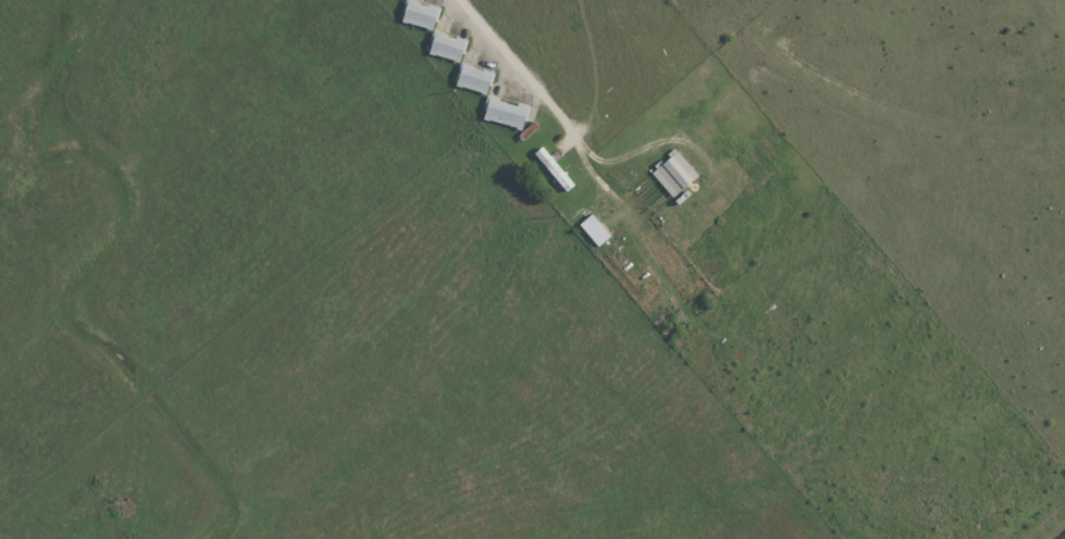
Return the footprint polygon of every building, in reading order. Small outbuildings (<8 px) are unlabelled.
[(416,0),(410,0),(404,20),(436,30),(442,7),(416,0)] [(463,61),(468,38),(435,31),(430,53),(463,61)] [(496,71),(462,62),(457,85),(490,93),(496,71)] [(525,128),(531,106),(490,95),(484,118),(525,128)] [(578,183),(544,145),(535,154),(568,192),(578,183)] [(667,157),(652,171),(677,197),(701,174),(676,147),(666,157),(667,157)] [(581,224),(600,246),(614,235),(595,212),(581,224)]
